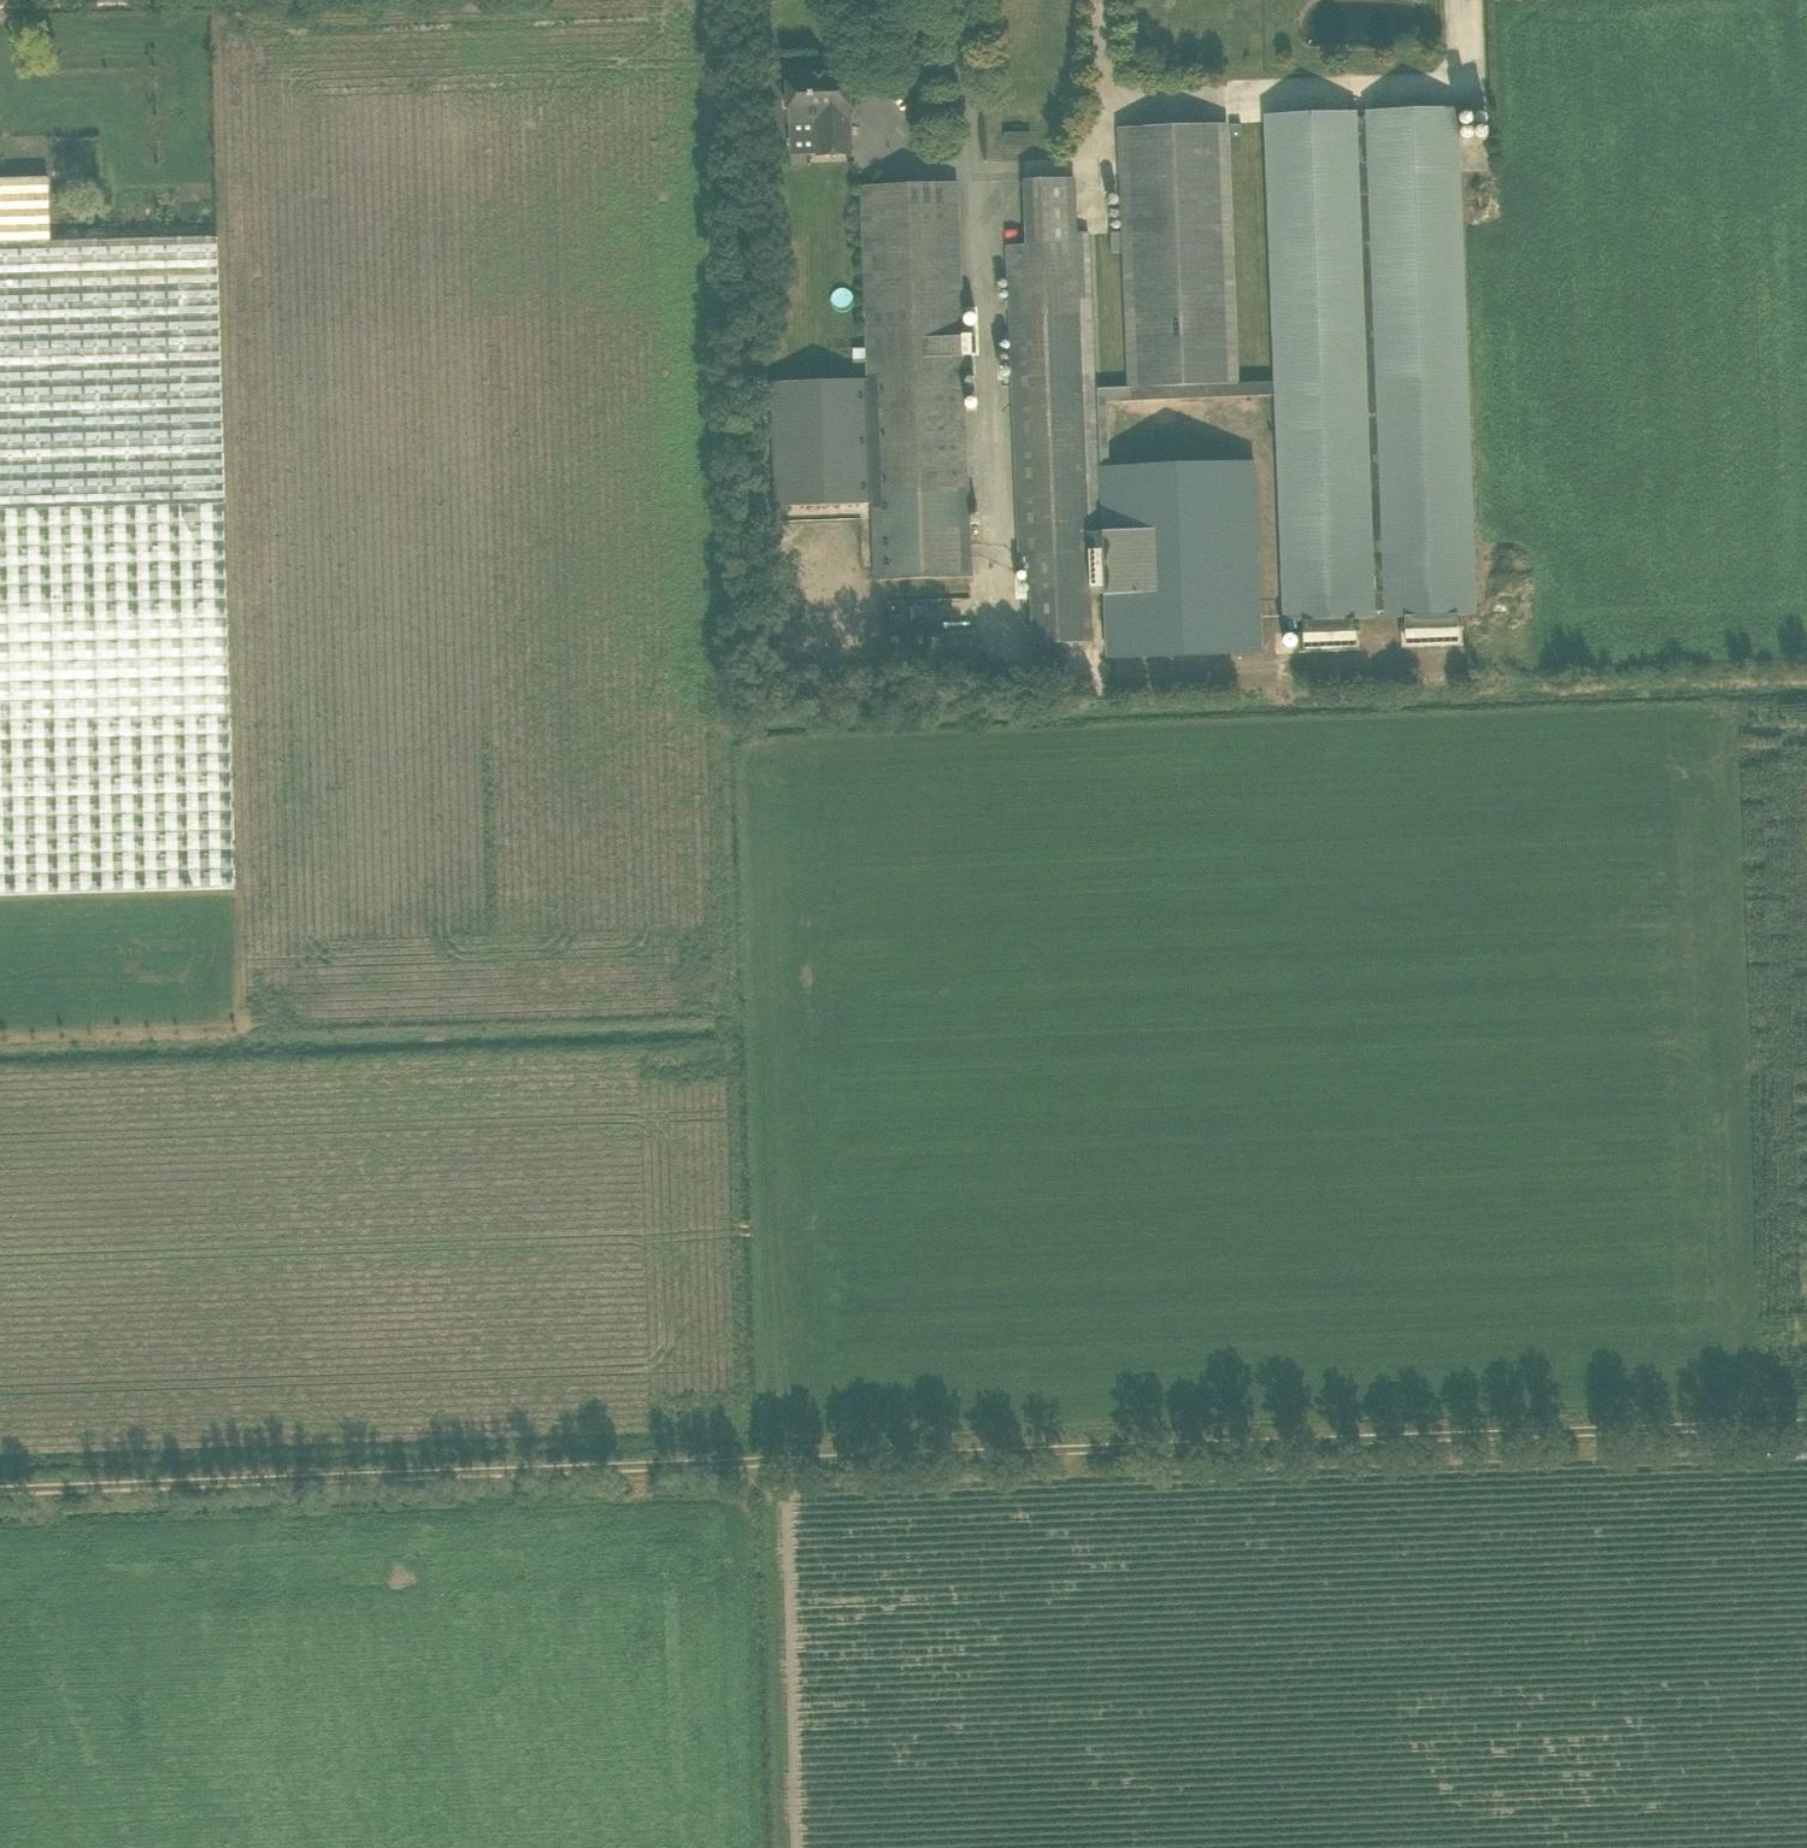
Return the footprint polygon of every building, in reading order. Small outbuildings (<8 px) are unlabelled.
[(788,108),(788,113),(815,112),(816,155),(850,153),(847,66),(824,67),(824,72),(787,74),(788,93),(784,95),(785,106),(788,108)] [(1275,383),(1236,384),(1131,388),(1131,401),(1275,396),(1284,615),(1476,608),(1458,115),(1265,122),(1275,383)] [(1236,384),(1227,124),(1121,128),(1131,388),(1236,384)] [(49,241),(48,177),(0,178),(0,242),(49,241)] [(1100,473),(1097,390),(1091,232),(1076,232),(1074,177),(1026,179),(1029,245),(1008,245),(1020,557),(1030,557),(1033,643),(1094,641),(1092,583),(1107,582),(1108,582),(1108,578),(1111,578),(1110,568),(1111,568),(1110,547),(1103,547),(1100,473)] [(971,576),(957,182),(863,185),(868,347),(869,379),(771,382),(775,507),(873,503),(876,579),(971,576)] [(218,236),(49,241),(0,242),(0,507),(224,501),(218,236)] [(1264,653),(1257,468),(1110,474),(1100,473),(1103,547),(1110,547),(1111,568),(1110,568),(1111,578),(1108,578),(1108,582),(1107,582),(1110,659),(1264,653)] [(234,890),(224,501),(0,507),(0,896),(234,890)]
